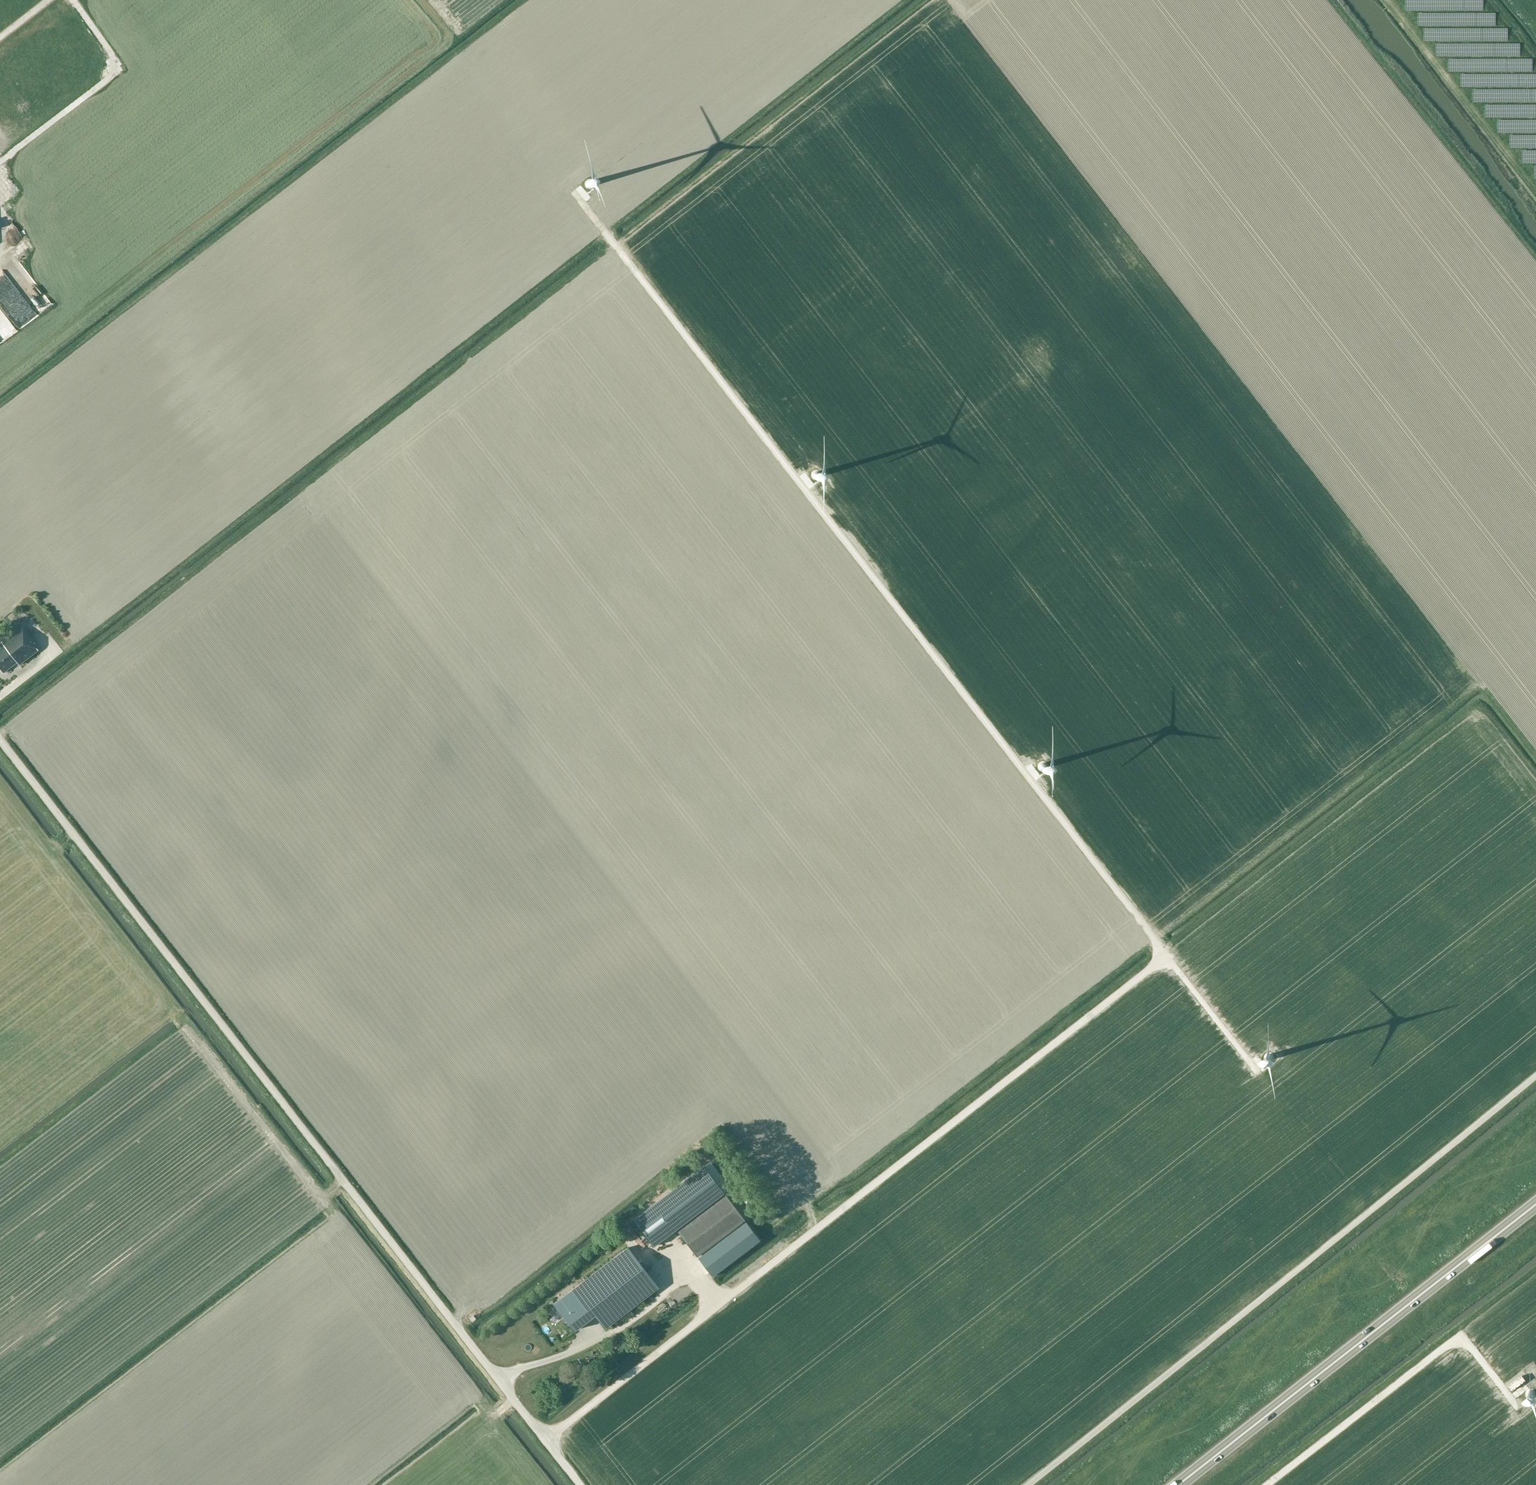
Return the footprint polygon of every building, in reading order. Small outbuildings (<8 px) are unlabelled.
[(19,665),(38,650),(33,644),(35,643),(23,628),(3,644),(5,647),(0,650),(0,668),(3,673),(17,662),(19,665)] [(704,1166),(634,1220),(654,1247),(724,1193),(704,1166)] [(726,1195),(678,1231),(697,1256),(745,1220),(726,1195)] [(712,1277),(760,1240),(746,1222),(698,1258),(712,1277)] [(605,1328),(659,1287),(628,1247),(554,1303),(575,1331),(595,1315),(605,1328)]
